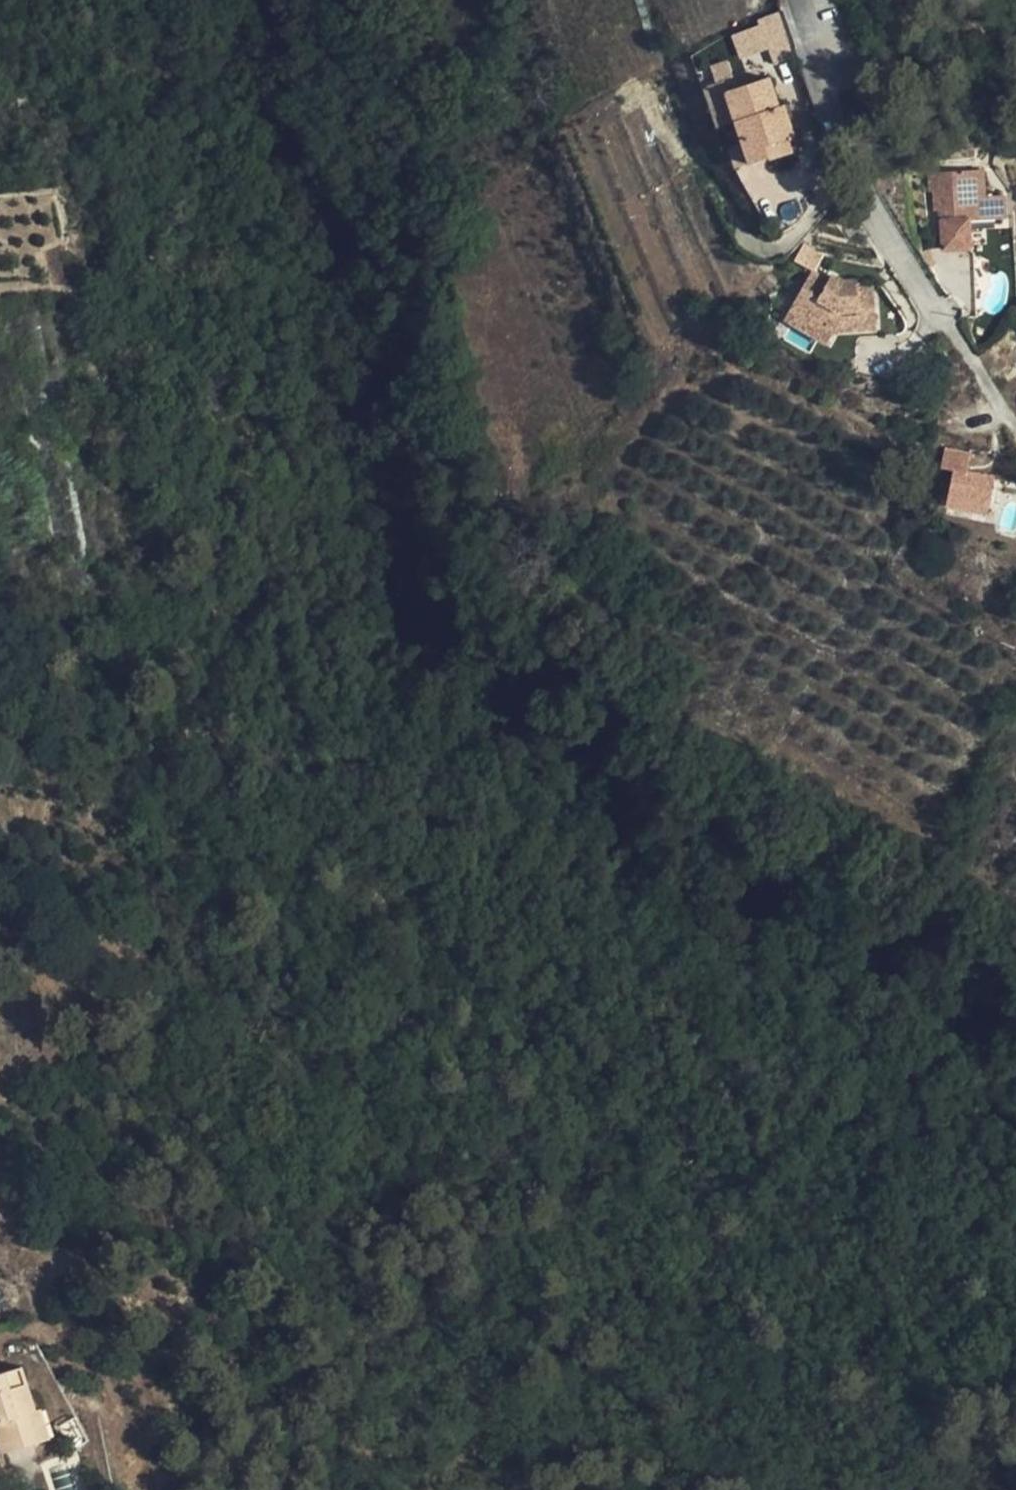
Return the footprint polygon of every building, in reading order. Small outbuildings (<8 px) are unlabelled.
[(760,26),(768,44),(776,66),(793,59),(791,55),(796,53),(794,48),(796,48),(784,13),(759,22),(760,26)] [(739,55),(749,51),(742,33),(732,36),(739,55)] [(737,125),(750,165),(769,159),(765,147),(789,139),(793,137),(783,105),(778,107),(769,78),(734,89),(726,92),(737,125)] [(716,131),(737,125),(726,92),(734,89),(730,81),(702,90),(716,131)] [(793,153),(789,139),(765,147),(769,159),(770,160),(793,153)] [(936,212),(941,211),(949,211),(950,221),(942,221),(943,250),(970,248),(969,221),(1006,218),(1004,196),(984,197),(982,170),(930,174),(931,192),(935,192),(936,212)] [(949,211),(941,211),(942,221),(950,221),(949,211)] [(815,270),(824,253),(803,243),(794,260),(815,270)] [(791,308),(833,332),(876,329),(873,287),(857,288),(856,281),(843,282),(832,275),(829,281),(812,272),(791,308)] [(825,345),(833,332),(791,308),(783,321),(825,345)] [(971,452),(945,448),(941,467),(955,469),(950,495),(989,503),(995,477),(968,471),(971,452)] [(987,514),(989,503),(950,495),(948,507),(987,514)] [(3,1454),(34,1444),(33,1438),(35,1438),(28,1415),(37,1412),(22,1367),(7,1372),(6,1371),(0,1373),(0,1443),(3,1454)] [(33,1438),(34,1444),(51,1438),(42,1410),(37,1412),(28,1415),(35,1438),(33,1438)] [(90,1441),(82,1426),(64,1440),(68,1454),(77,1453),(90,1441)]
